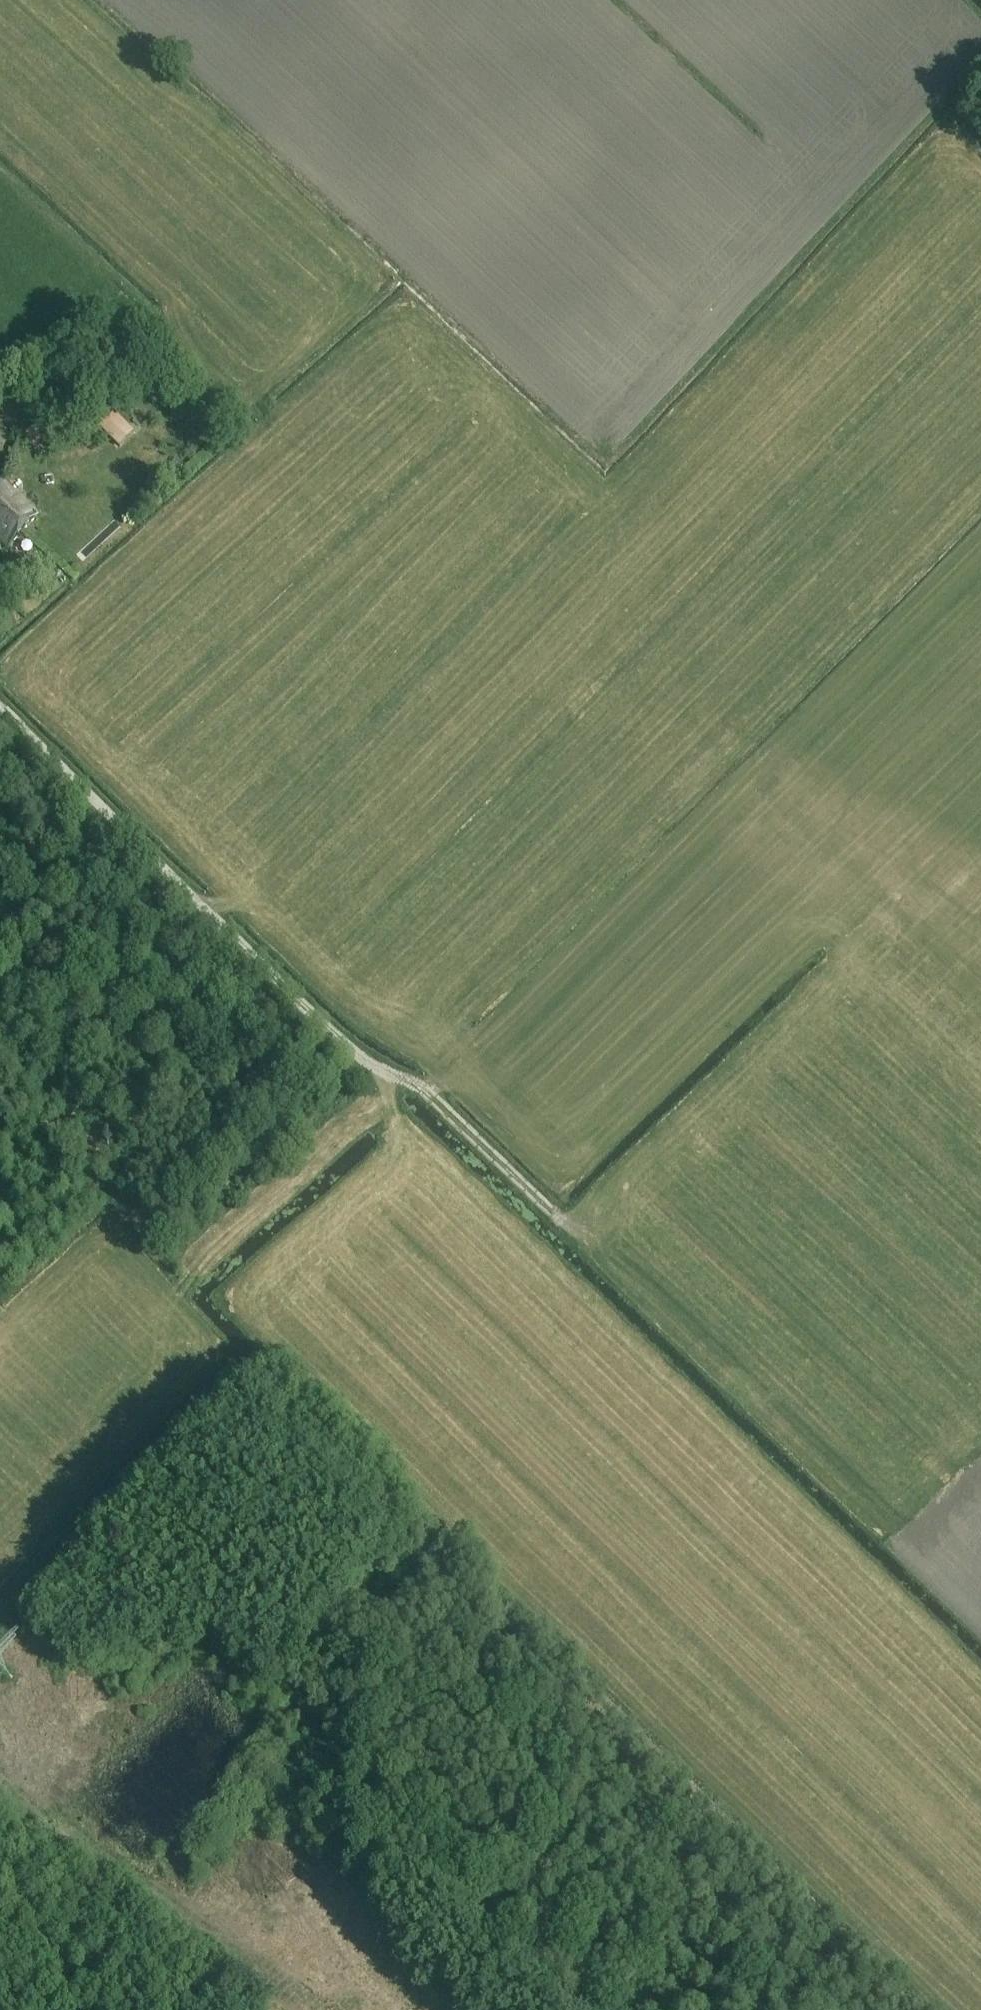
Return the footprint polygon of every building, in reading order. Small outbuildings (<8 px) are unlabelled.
[(119,447),(135,432),(111,409),(96,424),(119,447)] [(22,533),(37,516),(0,481),(0,512),(22,533)] [(22,533),(0,512),(0,543),(7,549),(22,533)]
